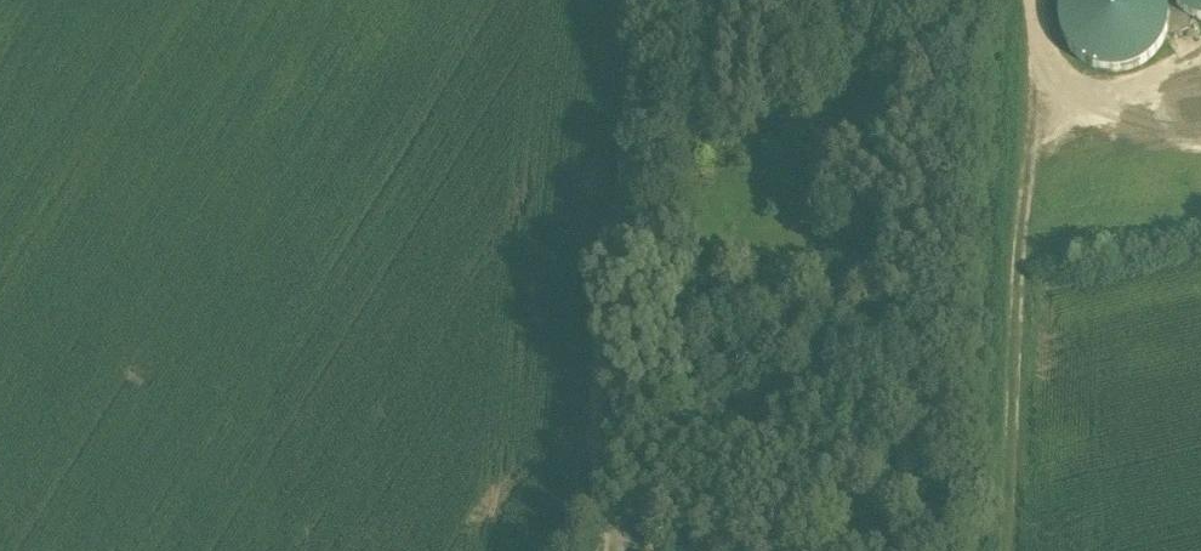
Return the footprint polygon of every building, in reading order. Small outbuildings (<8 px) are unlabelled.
[(1154,56),(1162,45),(1167,32),(1169,19),(1168,5),(1166,0),(1063,0),(1060,9),(1060,23),(1063,37),(1069,49),(1079,59),(1090,67),(1103,71),(1117,72),(1130,70),(1143,64),(1154,56)] [(1179,4),(1186,11),(1194,16),(1200,18),(1200,0),(1177,0),(1179,4)]
